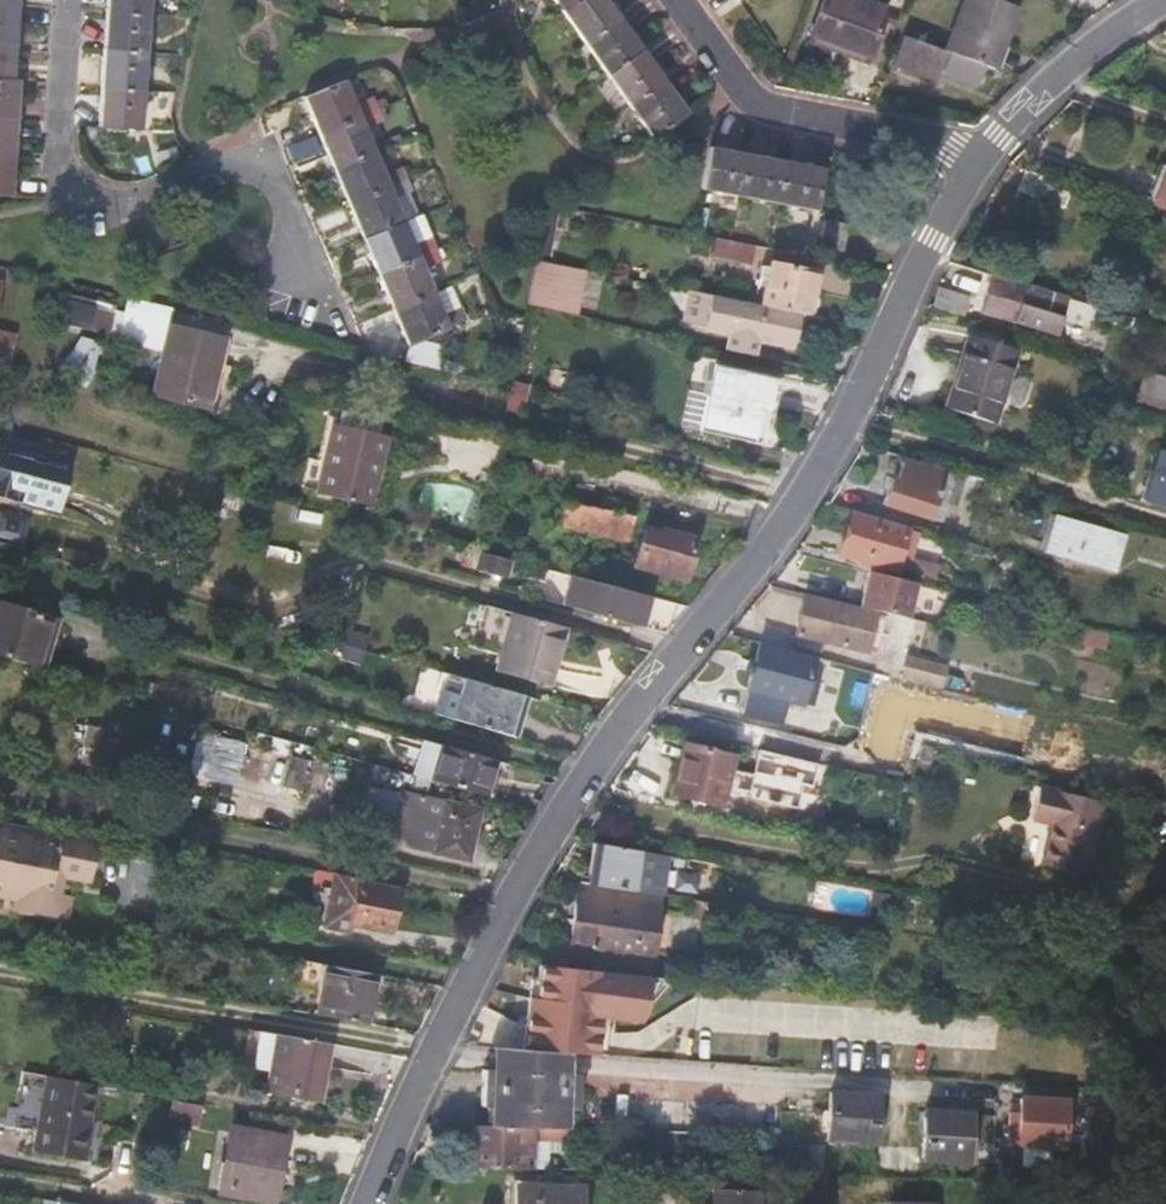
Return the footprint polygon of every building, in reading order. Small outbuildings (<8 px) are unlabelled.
[(10,195),(19,81),(12,80),(17,0),(0,0),(0,195),(10,195)] [(100,90),(98,124),(139,128),(148,0),(107,0),(100,90)] [(651,136),(687,111),(607,0),(554,0),(651,136)] [(807,39),(840,52),(844,46),(865,53),(884,9),(862,0),(823,0),(807,39)] [(943,49),(904,34),(887,75),(932,92),(942,70),(974,82),(982,63),(994,67),(1016,6),(999,0),(962,0),(943,49)] [(346,80),(304,97),(408,344),(466,321),(452,286),(436,293),(426,268),(442,262),(431,237),(414,243),(397,203),(414,196),(402,167),(385,175),(372,141),(389,134),(378,108),(361,115),(346,80)] [(709,146),(702,187),(816,209),(824,168),(709,146)] [(1159,163),(1152,181),(1160,185),(1154,202),(1165,207),(1165,166),(1159,163)] [(550,263),(561,207),(546,204),(536,260),(550,263)] [(826,219),(821,246),(843,250),(848,223),(826,219)] [(756,244),(719,237),(715,255),(751,263),(756,244)] [(581,314),(589,270),(550,263),(536,260),(528,303),(532,303),(581,314)] [(804,312),(810,314),(819,270),(772,261),(763,304),(804,312)] [(980,308),(1043,330),(1057,293),(992,272),(980,308)] [(933,307),(965,316),(971,295),(939,285),(933,307)] [(804,312),(763,304),(715,295),(705,293),(698,291),(691,327),(734,335),(731,349),(759,356),(763,340),(798,345),(804,312)] [(113,328),(117,328),(126,299),(121,298),(113,328)] [(170,322),(172,310),(132,300),(126,299),(117,328),(165,338),(161,359),(215,372),(224,335),(170,322)] [(995,420),(1018,347),(970,333),(947,405),(995,420)] [(215,372),(161,359),(154,394),(207,406),(215,372)] [(692,389),(685,425),(702,429),(750,439),(758,402),(766,403),(772,377),(716,363),(710,393),(692,389)] [(1145,370),(1138,390),(1165,399),(1165,376),(1145,370)] [(368,506),(386,435),(334,421),(316,492),(368,506)] [(0,439),(0,441),(0,494),(57,510),(70,457),(0,439)] [(1161,448),(1151,481),(1145,479),(1140,496),(1165,504),(1165,449),(1161,448)] [(944,521),(945,521),(951,500),(983,510),(987,496),(1007,502),(1010,486),(905,455),(905,456),(898,479),(890,476),(882,502),(889,504),(944,521)] [(423,478),(417,504),(473,517),(480,492),(423,478)] [(566,498),(561,525),(627,539),(633,513),(566,498)] [(26,542),(30,512),(0,508),(0,538),(26,542)] [(919,530),(852,511),(839,551),(896,567),(900,555),(911,557),(919,530)] [(1058,513),(1047,549),(1113,568),(1122,532),(1058,513)] [(664,525),(662,530),(646,526),(634,566),(686,580),(699,535),(664,525)] [(514,559),(480,551),(477,567),(510,575),(514,559)] [(548,568),(543,597),(561,600),(566,572),(548,568)] [(919,582),(871,570),(862,605),(910,617),(919,582)] [(644,623),(650,595),(570,574),(564,601),(644,623)] [(805,594),(796,632),(827,639),(831,624),(853,629),(849,645),(866,649),(876,611),(858,607),(805,594)] [(33,663),(43,636),(51,638),(57,618),(0,602),(0,654),(33,663)] [(565,626),(510,612),(494,671),(548,687),(565,626)] [(853,629),(831,624),(827,639),(849,645),(853,629)] [(746,699),(786,709),(788,699),(804,703),(815,657),(760,643),(746,699)] [(916,675),(955,684),(959,663),(921,654),(916,675)] [(517,734),(528,696),(445,672),(435,711),(517,734)] [(783,722),(786,709),(746,699),(743,712),(783,722)] [(86,725),(80,761),(113,766),(118,729),(86,725)] [(487,796),(497,759),(422,738),(413,774),(487,796)] [(194,742),(187,772),(203,778),(210,746),(194,742)] [(736,753),(687,742),(674,795),(722,807),(736,753)] [(921,743),(917,761),(931,764),(932,761),(943,765),(946,756),(932,753),(934,746),(921,743)] [(289,754),(282,784),(300,789),(308,759),(289,754)] [(1087,873),(1104,800),(1042,785),(1034,816),(1054,822),(1045,862),(1087,873)] [(467,859),(478,809),(419,795),(403,791),(394,829),(410,833),(408,845),(467,859)] [(67,894),(70,873),(84,875),(91,841),(67,836),(0,823),(0,891),(15,894),(13,904),(49,911),(53,891),(67,894)] [(67,836),(91,841),(93,832),(69,828),(67,836)] [(656,894),(663,854),(630,848),(600,844),(594,885),(656,894)] [(667,896),(674,856),(663,854),(656,894),(667,896)] [(360,882),(360,878),(335,873),(332,888),(326,886),(324,892),(313,890),(306,922),(350,931),(351,924),(389,931),(398,890),(360,882)] [(53,891),(49,911),(56,913),(63,913),(67,894),(53,891)] [(655,909),(574,898),(569,942),(649,954),(655,909)] [(152,950),(149,966),(162,969),(165,953),(152,950)] [(319,994),(324,964),(304,961),(299,990),(319,994)] [(367,1023),(375,974),(324,964),(319,994),(316,1014),(367,1023)] [(576,986),(524,980),(518,1031),(570,1037),(576,986)] [(326,1041),(258,1029),(252,1065),(270,1068),(266,1091),(316,1099),(326,1041)] [(567,1052),(492,1047),(491,1068),(482,1069),(479,1105),(488,1105),(488,1124),(562,1127),(564,1127),(565,1108),(575,1108),(576,1073),(567,1073),(567,1052)] [(95,1084),(44,1074),(31,1151),(82,1159),(95,1084)] [(826,1137),(875,1139),(878,1094),(829,1091),(826,1137)] [(202,1103),(171,1097),(168,1119),(198,1125),(202,1103)] [(1020,1097),(1016,1144),(1065,1148),(1068,1101),(1020,1097)] [(921,1142),(970,1145),(972,1112),(923,1108),(921,1142)] [(561,1168),(562,1127),(488,1124),(470,1124),(470,1147),(471,1166),(561,1168)] [(230,1128),(219,1190),(271,1199),(283,1139),(230,1128)] [(969,1162),(970,1145),(921,1142),(920,1158),(969,1162)] [(471,1166),(470,1147),(461,1146),(460,1166),(471,1166)] [(517,1203),(580,1203),(581,1186),(518,1184),(517,1203)] [(711,1203),(759,1203),(760,1189),(711,1188),(711,1203)]
